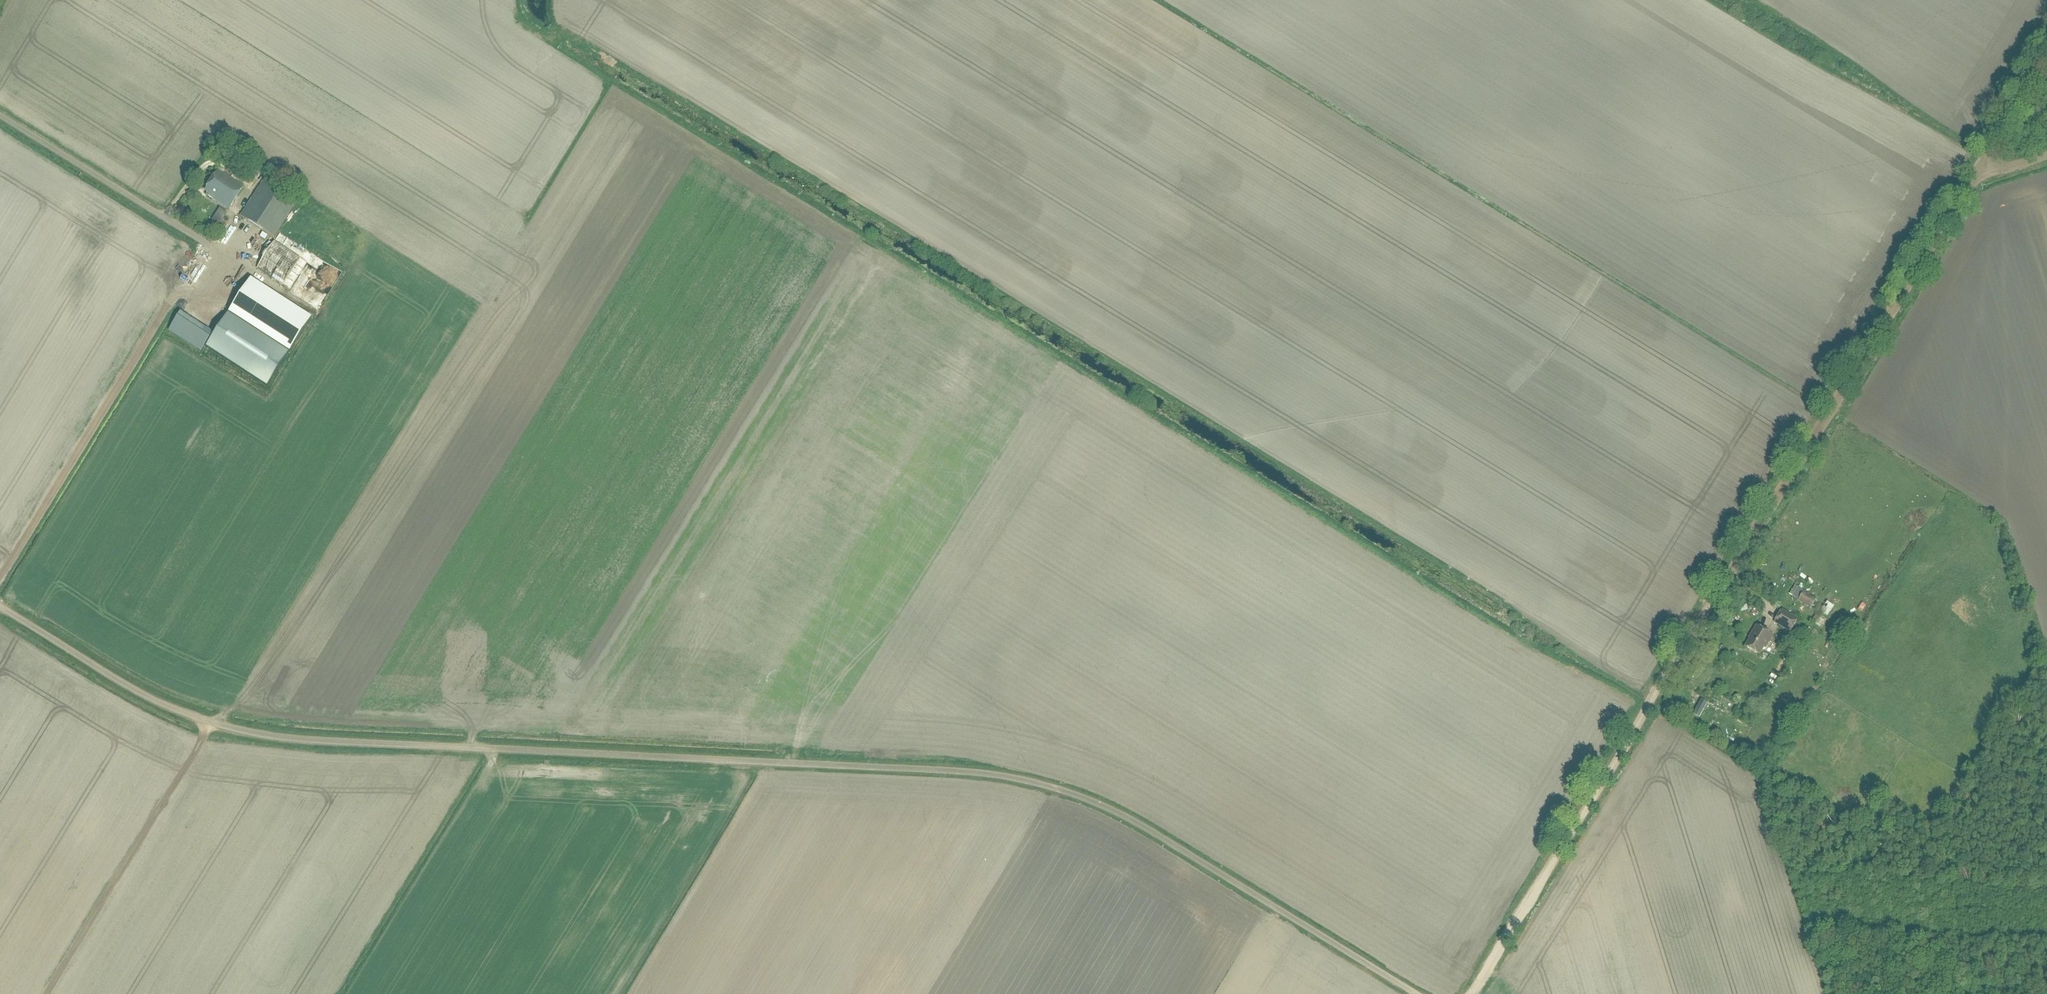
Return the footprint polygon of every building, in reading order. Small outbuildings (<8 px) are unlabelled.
[(265,173),(255,167),(248,177),(259,184),(265,173)] [(243,188),(218,171),(205,192),(208,193),(206,196),(229,210),(243,188)] [(296,204),(263,182),(240,218),(274,239),(296,204)] [(300,259),(274,242),(256,269),(282,286),(300,259)] [(245,285),(213,264),(200,283),(233,303),(245,285)] [(288,278),(284,285),(292,289),(296,283),(288,278)] [(253,281),(230,315),(290,355),(312,321),(253,281)] [(168,332),(202,348),(212,326),(177,311),(168,332)] [(288,354),(228,314),(206,349),(266,388),(288,354)] [(1817,599),(1805,592),(1799,602),(1811,609),(1817,599)] [(1798,620),(1782,611),(1775,623),(1791,633),(1798,620)] [(1737,612),(1731,623),(1738,627),(1744,615),(1737,612)] [(1772,636),(1757,627),(1752,636),(1753,636),(1746,648),(1759,656),(1763,648),(1765,649),(1772,636)]
